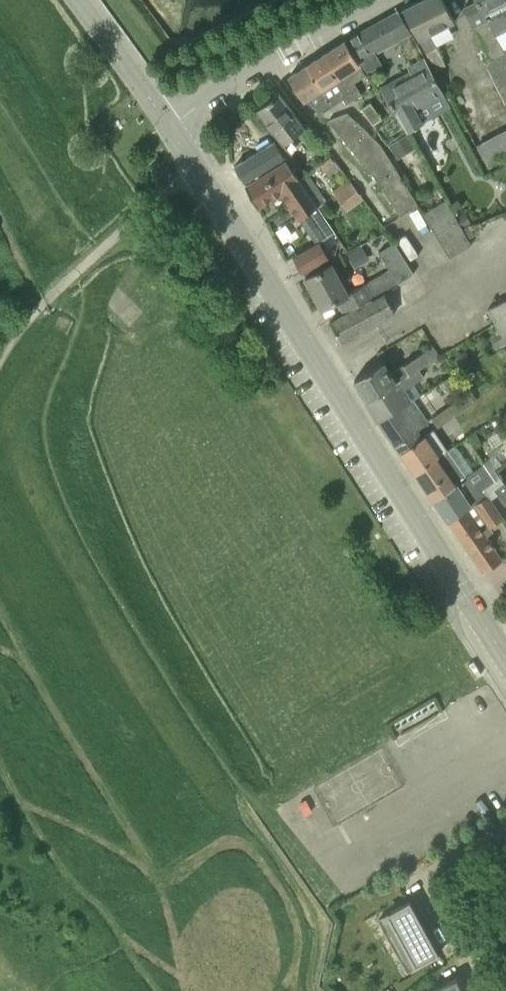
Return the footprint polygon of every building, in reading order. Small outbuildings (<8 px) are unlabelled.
[(403,8),(419,38),(425,52),(426,51),(435,69),(446,64),(437,46),(436,46),(430,33),(454,21),(444,0),(418,0),(403,8)] [(505,50),(505,31),(505,30),(496,35),(489,21),(505,12),(505,0),(474,0),(463,5),(490,59),(505,50)] [(355,56),(355,57),(367,73),(383,64),(376,53),(412,33),(399,10),(345,40),(355,56)] [(326,53),(355,98),(361,93),(354,82),(366,74),(355,57),(355,56),(344,40),(326,53)] [(346,104),(355,98),(326,53),(307,65),(333,105),(343,98),(346,104)] [(423,122),(418,112),(446,96),(424,57),(407,66),(409,70),(379,87),(394,110),(407,131),(423,122)] [(319,114),(333,105),(307,65),(288,77),(303,101),(305,101),(315,106),(319,114)] [(305,127),(279,92),(257,108),(283,143),(305,127)] [(387,144),(407,131),(394,110),(382,117),(370,102),(361,108),(387,144)] [(379,142),(347,112),(328,120),(382,186),(400,175),(379,142)] [(478,141),(491,165),(505,157),(505,126),(478,141)] [(275,141),(234,166),(244,182),(285,157),(275,141)] [(330,177),(340,168),(330,155),(320,163),(330,177)] [(287,159),(246,185),(257,206),(282,191),(299,219),(328,201),(307,173),(299,178),(287,159)] [(408,189),(400,175),(382,186),(390,200),(408,189)] [(347,211),(363,198),(348,177),(332,190),(347,211)] [(390,200),(400,216),(418,205),(408,189),(390,200)] [(449,257),(471,244),(446,199),(423,213),(449,257)] [(293,256),(302,272),(328,257),(319,241),(293,256)] [(398,282),(414,273),(395,241),(379,251),(398,282)] [(332,263),(305,278),(322,308),(338,299),(345,312),(375,294),(368,281),(349,292),(332,263)] [(391,314),(380,295),(330,322),(341,342),(391,314)] [(487,308),(495,322),(499,330),(505,343),(505,298),(487,308)] [(354,380),(367,400),(414,371),(439,356),(433,346),(391,371),(385,362),(354,380)] [(383,349),(377,352),(380,358),(386,354),(383,349)] [(404,389),(419,379),(414,371),(367,400),(379,419),(412,399),(404,389)] [(451,403),(457,412),(477,398),(471,389),(451,403)] [(415,442),(421,437),(417,430),(421,427),(411,414),(419,409),(412,399),(379,419),(401,451),(415,442)] [(456,485),(467,478),(440,438),(428,446),(421,437),(415,442),(401,451),(435,500),(456,485)] [(467,478),(456,485),(435,500),(449,520),(450,520),(469,507),(474,503),(487,495),(482,490),(496,480),(484,463),(467,478)] [(505,505),(505,486),(504,482),(494,490),(505,505)] [(474,503),(481,513),(490,527),(503,518),(489,499),(487,495),(474,503)] [(474,518),(481,513),(474,503),(470,506),(469,507),(450,520),(484,571),(502,560),(474,518)] [(440,954),(412,901),(379,918),(407,971),(440,954)] [(458,978),(431,990),(465,990),(458,978)]
